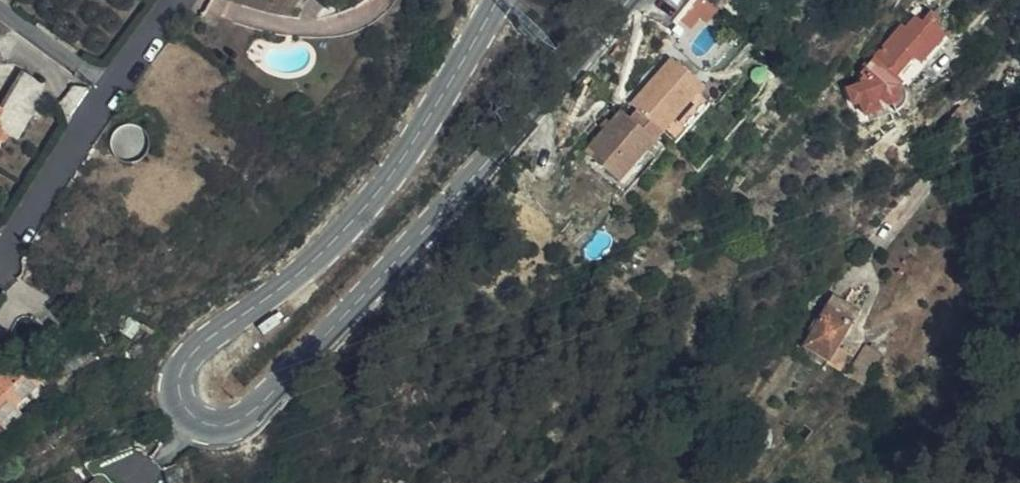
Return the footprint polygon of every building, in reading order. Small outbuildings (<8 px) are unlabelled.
[(930,14),(924,9),(916,20),(923,24),(925,20),(930,14)] [(884,114),(878,101),(881,99),(886,105),(889,108),(890,108),(891,108),(892,109),(895,109),(901,114),(905,108),(901,105),(903,101),(905,99),(906,97),(906,94),(907,93),(906,91),(906,89),(905,88),(905,87),(904,85),(903,85),(902,83),(902,82),(901,82),(895,78),(911,56),(918,61),(939,30),(925,20),(923,24),(916,20),(909,15),(901,28),(897,25),(862,76),(866,78),(862,83),(865,89),(851,95),(858,110),(864,108),(870,121),(884,114)] [(944,33),(939,30),(918,61),(911,56),(895,78),(901,82),(902,82),(902,83),(903,85),(904,85),(905,87),(905,88),(906,89),(944,33)] [(654,139),(694,95),(662,65),(628,103),(635,109),(628,117),(654,139)] [(703,85),(694,95),(705,104),(713,94),(703,85)] [(705,104),(694,95),(654,139),(664,149),(705,104)] [(635,109),(628,103),(621,110),(628,117),(635,109)] [(647,147),(622,124),(613,116),(577,155),(612,186),(647,147)] [(647,147),(654,139),(628,117),(622,124),(647,147)] [(656,155),(647,147),(612,186),(621,194),(656,155)] [(829,299),(824,307),(840,317),(844,308),(829,299)] [(840,371),(850,356),(837,348),(858,316),(844,308),(840,317),(824,307),(822,306),(806,330),(811,333),(805,343),(831,359),(828,364),(840,371)] [(132,315),(122,328),(134,337),(144,323),(132,315)] [(866,387),(887,353),(869,342),(848,376),(866,387)] [(25,419),(14,407),(42,382),(24,361),(20,365),(15,358),(0,371),(0,443),(25,419)] [(147,452),(115,468),(122,482),(162,482),(147,452)]
